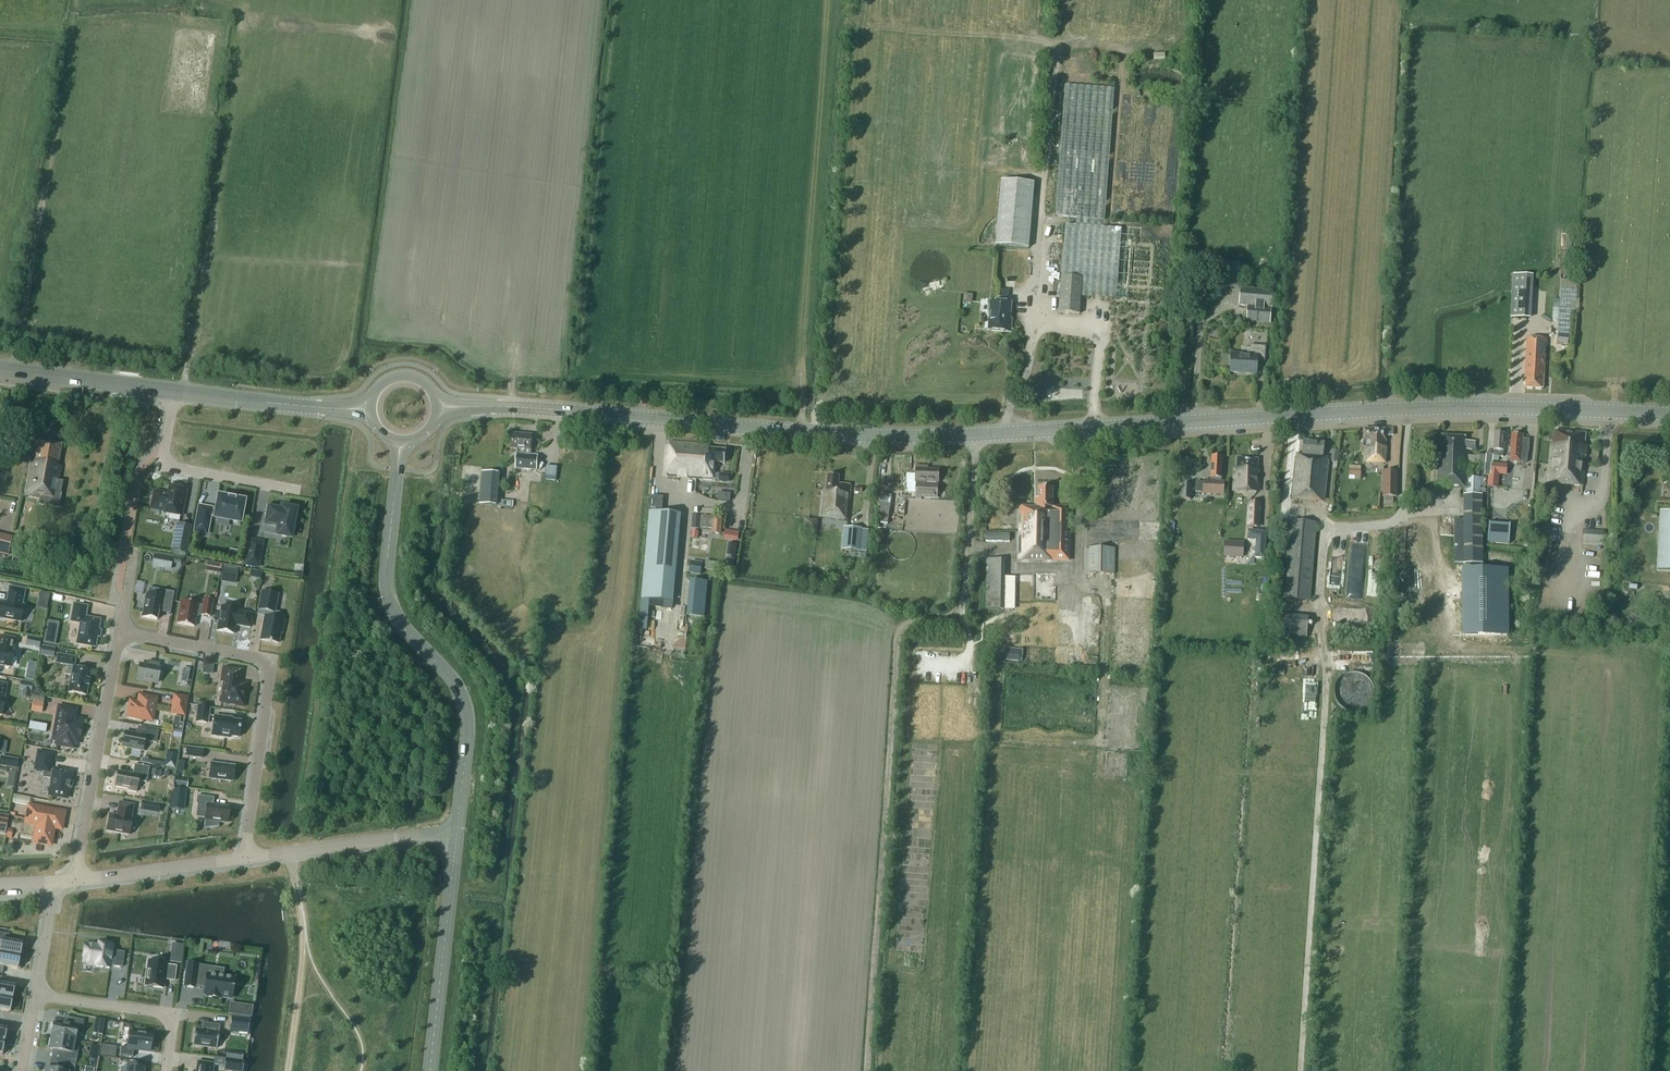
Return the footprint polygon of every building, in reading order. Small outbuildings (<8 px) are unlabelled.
[(1077,218),(1076,225),(1065,224),(1059,312),(1080,314),(1081,296),(1116,299),(1122,229),(1104,227),(1114,89),(1065,85),(1056,216),(1077,218)] [(1032,160),(1032,140),(1021,139),(1021,160),(1032,160)] [(1006,224),(998,223),(996,245),(1012,247),(1013,235),(1005,235),(1006,224)] [(1226,282),(1240,282),(1240,264),(1227,263),(1226,282)] [(1510,318),(1531,319),(1533,275),(1513,274),(1510,318)] [(1577,281),(1561,280),(1557,344),(1569,345),(1571,311),(1579,312),(1580,299),(1576,299),(1577,281)] [(1226,283),(1212,282),(1212,290),(1226,291),(1226,287),(1226,283)] [(1271,308),(1273,291),(1241,288),(1239,306),(1248,306),(1246,322),(1270,324),(1271,308)] [(991,301),(988,330),(1011,332),(1012,320),(1010,320),(1011,303),(991,301)] [(1545,357),(1546,339),(1527,338),(1524,379),(1526,379),(1525,388),(1543,389),(1544,375),(1545,376),(1546,357),(1545,357)] [(1265,361),(1266,346),(1250,345),(1250,355),(1232,354),(1230,372),(1256,374),(1257,360),(1264,361),(1265,361)] [(1364,462),(1386,463),(1386,429),(1364,429),(1363,448),(1365,448),(1364,462)] [(1547,484),(1583,487),(1587,444),(1585,444),(1586,433),(1554,431),(1553,443),(1551,442),(1547,484)] [(1504,451),(1505,434),(1495,432),(1493,450),(1494,450),(1493,456),(1499,457),(1503,457),(1504,451)] [(518,449),(516,468),(536,470),(538,456),(531,455),(531,450),(532,435),(513,433),(512,449),(518,449)] [(1511,446),(1508,446),(1507,462),(1508,462),(1508,461),(1527,462),(1529,440),(1522,439),(1523,435),(1512,434),(1511,446)] [(1465,441),(1465,437),(1441,436),(1441,452),(1436,452),(1431,451),(1431,459),(1436,459),(1435,487),(1467,487),(1467,493),(1467,495),(1464,495),(1464,520),(1455,519),(1454,564),(1482,564),(1483,509),(1483,494),(1480,495),(1480,494),(1484,493),(1485,478),(1468,477),(1468,466),(1475,467),(1475,473),(1483,473),(1484,456),(1475,455),(1475,456),(1469,456),(1469,451),(1475,451),(1475,442),(1465,441)] [(32,460),(26,495),(40,498),(45,499),(45,497),(55,499),(56,492),(61,493),(63,481),(58,480),(61,466),(57,465),(61,445),(39,441),(35,461),(32,460)] [(1291,499),(1324,503),(1329,460),(1327,460),(1327,457),(1323,457),(1324,444),(1304,441),(1302,454),(1296,454),(1291,499)] [(670,442),(667,477),(714,481),(714,479),(720,480),(719,481),(729,482),(729,475),(720,474),(720,475),(715,475),(716,463),(725,463),(726,450),(709,449),(709,445),(670,442)] [(1331,462),(1338,462),(1340,451),(1332,450),(1331,462)] [(1212,466),(1211,466),(1211,477),(1211,478),(1211,481),(1204,481),(1204,482),(1197,481),(1196,492),(1204,493),(1218,494),(1224,494),(1225,481),(1221,481),(1221,478),(1222,466),(1221,466),(1222,457),(1212,457),(1212,466)] [(1259,469),(1258,469),(1258,459),(1237,458),(1237,469),(1234,468),(1234,484),(1234,487),(1258,488),(1259,485),(1259,469)] [(1492,476),(1488,476),(1487,487),(1498,488),(1500,464),(1492,463),(1492,476)] [(546,466),(546,475),(556,476),(556,466),(546,466)] [(927,482),(938,482),(939,469),(927,469),(927,466),(916,466),(915,483),(916,483),(915,497),(938,498),(938,484),(927,483),(927,482)] [(1349,480),(1360,480),(1361,466),(1349,466),(1349,480)] [(1382,497),(1397,497),(1398,471),(1383,471),(1382,497)] [(480,504),(498,506),(500,473),(482,472),(480,504)] [(823,490),(820,517),(822,517),(822,519),(846,521),(846,519),(849,520),(852,485),(839,484),(840,474),(827,473),(826,490),(823,490)] [(1181,499),(1191,499),(1192,485),(1182,484),(1181,499)] [(181,516),(186,490),(170,487),(169,494),(154,491),(151,508),(166,511),(165,513),(181,516)] [(731,487),(721,495),(725,501),(735,493),(731,487)] [(1019,560),(1069,560),(1070,507),(1052,507),(1053,487),(1038,487),(1038,498),(1036,498),(1035,506),(1020,506),(1019,560)] [(879,495),(878,504),(882,505),(879,523),(888,524),(891,496),(879,495)] [(194,531),(207,534),(210,516),(215,517),(215,518),(240,523),(244,501),(235,499),(234,498),(233,499),(229,498),(228,497),(228,498),(219,496),(216,511),(212,510),(212,508),(199,506),(194,531)] [(671,601),(679,515),(662,513),(664,497),(652,496),(642,599),(671,601)] [(1250,501),(1249,525),(1259,525),(1260,502),(1250,501)] [(295,511),(267,505),(263,526),(278,529),(277,535),(292,538),(294,528),(292,527),(295,511)] [(1659,511),(1657,571),(1669,572),(1669,512),(1659,511)] [(713,533),(722,534),(724,518),(715,517),(713,533)] [(1283,599),(1310,601),(1316,522),(1283,520),(1283,521),(1282,543),(1288,544),(1283,599)] [(171,551),(187,554),(192,526),(190,525),(176,523),(171,551)] [(1508,544),(1509,544),(1510,524),(1509,524),(1509,525),(1505,525),(1494,525),(1494,524),(1490,524),(1490,523),(1489,523),(1487,542),(1488,542),(1508,544)] [(844,527),(842,550),(861,552),(863,529),(844,527)] [(723,538),(737,541),(739,533),(725,529),(723,538)] [(1582,545),(1603,546),(1604,531),(1583,529),(1582,545)] [(1250,531),(1249,539),(1257,540),(1256,556),(1265,557),(1266,532),(1250,531)] [(984,541),(1010,541),(1010,533),(985,532),(984,541)] [(1243,557),(1244,535),(1224,534),(1224,557),(1243,557)] [(706,550),(708,539),(700,538),(698,549),(706,550)] [(249,540),(245,564),(258,567),(262,543),(249,540)] [(1086,574),(1114,574),(1115,548),(1087,548),(1086,574)] [(154,554),(152,565),(171,569),(173,558),(154,554)] [(717,573),(719,560),(711,559),(710,572),(717,573)] [(1006,609),(1016,609),(1016,576),(1005,576),(1005,559),(987,559),(986,610),(983,610),(983,618),(1006,618),(1006,609)] [(694,560),(693,569),(700,570),(701,561),(694,560)] [(215,564),(213,571),(221,572),(222,565),(215,564)] [(1497,564),(1454,564),(1453,629),(1496,630),(1497,564)] [(220,581),(235,584),(238,569),(223,567),(220,581)] [(260,578),(261,572),(251,569),(249,576),(260,578)] [(1034,590),(1034,576),(1023,576),(1022,589),(1034,590)] [(143,594),(143,581),(135,581),(134,593),(143,594)] [(708,594),(709,584),(699,583),(698,593),(708,594)] [(21,622),(24,605),(22,605),(25,590),(10,587),(7,602),(0,601),(0,603),(0,618),(21,622)] [(146,594),(142,617),(157,620),(159,612),(170,614),(174,593),(149,588),(147,594),(146,594)] [(271,642),(279,643),(280,633),(282,633),(284,620),(279,619),(280,613),(274,612),(278,594),(262,591),(258,610),(265,611),(260,640),(271,642)] [(42,593),(41,601),(48,602),(50,594),(42,593)] [(708,602),(708,594),(698,593),(697,601),(708,602)] [(177,623),(194,627),(196,614),(201,615),(210,617),(213,600),(205,598),(203,605),(198,604),(181,601),(177,623)] [(71,621),(81,623),(77,643),(95,647),(100,620),(85,617),(87,607),(74,604),(71,621)] [(238,610),(221,607),(217,631),(234,634),(235,625),(239,625),(239,626),(250,628),(252,614),(238,611),(238,610)] [(1276,615),(1276,636),(1306,637),(1307,615),(1276,615)] [(11,667),(14,651),(13,650),(15,638),(0,635),(0,637),(0,665),(11,667)] [(41,639),(30,637),(28,647),(39,649),(41,639)] [(40,655),(53,657),(55,648),(42,645),(40,655)] [(68,692),(86,695),(91,671),(74,668),(76,657),(58,654),(56,663),(69,665),(67,675),(71,676),(68,692)] [(147,666),(139,665),(137,679),(157,683),(160,668),(159,668),(160,663),(148,661),(147,666)] [(204,675),(213,676),(214,667),(205,665),(204,675)] [(241,670),(223,667),(221,681),(224,681),(221,702),(235,704),(235,706),(244,707),(245,698),(244,698),(246,684),(239,683),(241,670)] [(190,670),(184,669),(182,676),(189,678),(190,670)] [(1344,709),(1354,712),(1364,709),(1371,702),(1374,693),(1371,683),(1364,676),(1354,673),(1344,676),(1337,683),(1335,693),(1337,702),(1344,709)] [(33,684),(21,682),(19,691),(31,694),(33,684)] [(128,716),(152,721),(156,698),(140,695),(138,703),(130,701),(128,716)] [(171,713),(184,716),(188,698),(175,695),(171,713)] [(42,705),(32,703),(30,713),(40,714),(42,705)] [(195,722),(208,724),(210,707),(197,705),(195,722)] [(77,744),(81,720),(74,719),(75,710),(59,707),(53,739),(58,740),(57,744),(73,747),(74,743),(77,744)] [(241,721),(232,720),(232,718),(214,716),(212,736),(230,738),(230,736),(239,737),(241,721)] [(183,719),(174,718),(171,735),(181,737),(183,719)] [(47,725),(30,722),(28,729),(46,732),(47,725)] [(144,735),(125,732),(122,747),(143,751),(145,741),(156,743),(159,731),(146,728),(144,735)] [(42,740),(44,733),(38,731),(36,738),(42,740)] [(185,756),(202,759),(203,749),(186,746),(185,756)] [(49,768),(52,754),(39,752),(36,769),(45,771),(44,777),(53,779),(50,795),(67,798),(72,772),(49,768)] [(165,763),(165,766),(176,768),(178,755),(169,754),(168,763),(165,763)] [(17,768),(18,759),(1,756),(0,762),(0,765),(17,768)] [(161,777),(164,765),(152,762),(150,774),(161,777)] [(235,766),(211,763),(209,778),(233,781),(233,780),(234,780),(235,773),(234,773),(235,766)] [(149,767),(134,765),(133,774),(118,771),(115,787),(128,789),(128,791),(136,792),(138,781),(147,783),(149,767)] [(173,786),(187,788),(188,780),(174,778),(173,786)] [(172,800),(180,801),(182,789),(174,788),(172,800)] [(213,805),(214,798),(197,795),(196,804),(207,805),(205,820),(206,820),(205,828),(203,828),(204,829),(219,827),(219,826),(218,826),(219,821),(227,823),(229,807),(213,805)] [(118,811),(119,812),(118,816),(110,814),(107,831),(129,835),(132,819),(134,805),(119,802),(118,810),(118,811)] [(50,842),(51,840),(54,828),(61,829),(64,812),(29,806),(26,823),(37,825),(35,837),(35,839),(37,842),(39,843),(45,844),(48,844),(50,842)] [(6,826),(8,816),(0,815),(0,825),(6,826)] [(0,945),(0,952),(20,956),(21,953),(23,953),(25,944),(9,941),(8,941),(10,934),(0,932),(0,945)] [(110,964),(122,966),(124,951),(112,949),(113,945),(99,943),(98,946),(85,944),(83,962),(96,964),(95,966),(110,968),(110,964)] [(0,952),(0,973),(3,973),(4,966),(20,969),(22,960),(20,960),(20,956),(0,952)] [(149,961),(145,986),(162,988),(164,979),(174,981),(176,966),(165,965),(166,964),(159,963),(159,962),(157,962),(149,961)] [(197,986),(198,984),(208,985),(207,992),(210,993),(210,995),(216,996),(221,996),(222,996),(223,994),(234,996),(237,976),(210,973),(211,965),(200,964),(201,963),(190,961),(187,984),(197,986)] [(124,995),(126,975),(111,973),(109,993),(124,995)] [(12,999),(13,996),(14,996),(15,986),(1,984),(2,977),(0,976),(0,997),(12,999)] [(11,1012),(13,1002),(12,1002),(12,999),(0,997),(0,1010),(11,1012)] [(248,1034),(249,1018),(232,1016),(230,1031),(248,1034)] [(52,1036),(75,1040),(76,1033),(81,1033),(83,1021),(70,1018),(69,1025),(53,1022),(51,1031),(53,1031),(52,1036)] [(195,1029),(193,1045),(217,1048),(219,1032),(218,1032),(219,1026),(203,1023),(203,1024),(205,1025),(204,1030),(195,1029)] [(121,1047),(120,1055),(133,1057),(134,1049),(150,1051),(153,1035),(129,1032),(127,1047),(121,1047)] [(75,1040),(52,1036),(51,1038),(50,1038),(49,1047),(50,1047),(49,1049),(64,1052),(63,1058),(76,1061),(78,1049),(73,1048),(75,1040)] [(225,1067),(242,1070),(243,1061),(226,1059),(225,1067)] [(214,1063),(197,1061),(196,1070),(213,1070),(214,1063)]
